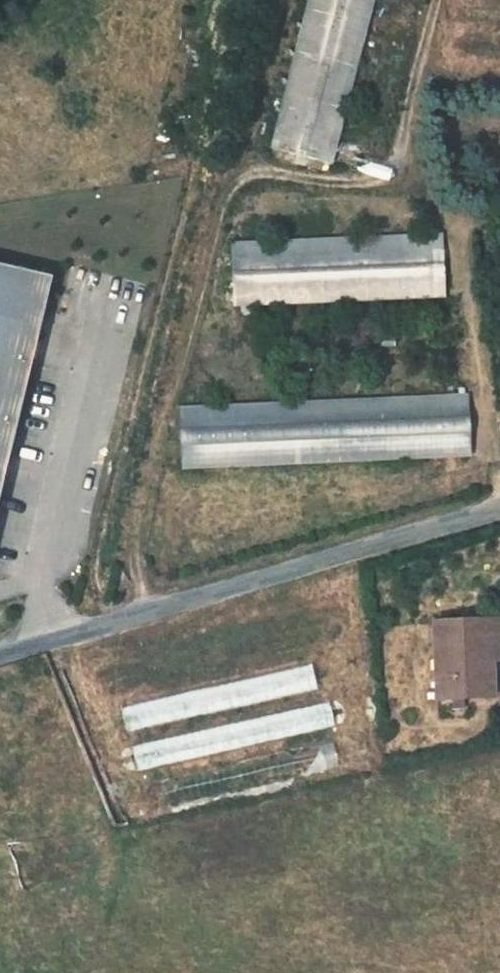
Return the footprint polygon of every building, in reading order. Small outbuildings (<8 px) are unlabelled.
[(270,148),(330,164),(373,0),(308,0),(270,148)] [(441,234),(231,243),(234,306),(444,297),(441,234)] [(51,279),(0,267),(0,492),(51,279)] [(393,337),(384,337),(383,345),(393,346),(393,337)] [(467,395),(180,409),(183,468),(470,455),(467,395)] [(490,614),(490,620),(491,660),(499,660),(499,630),(499,614),(490,614)] [(490,620),(433,623),(436,699),(493,697),(491,660),(490,620)] [(280,719),(256,721),(257,735),(332,728),(330,705),(279,710),(280,719)] [(131,741),(134,765),(223,754),(220,731),(131,741)] [(159,800),(338,772),(334,748),(156,776),(159,800)]
